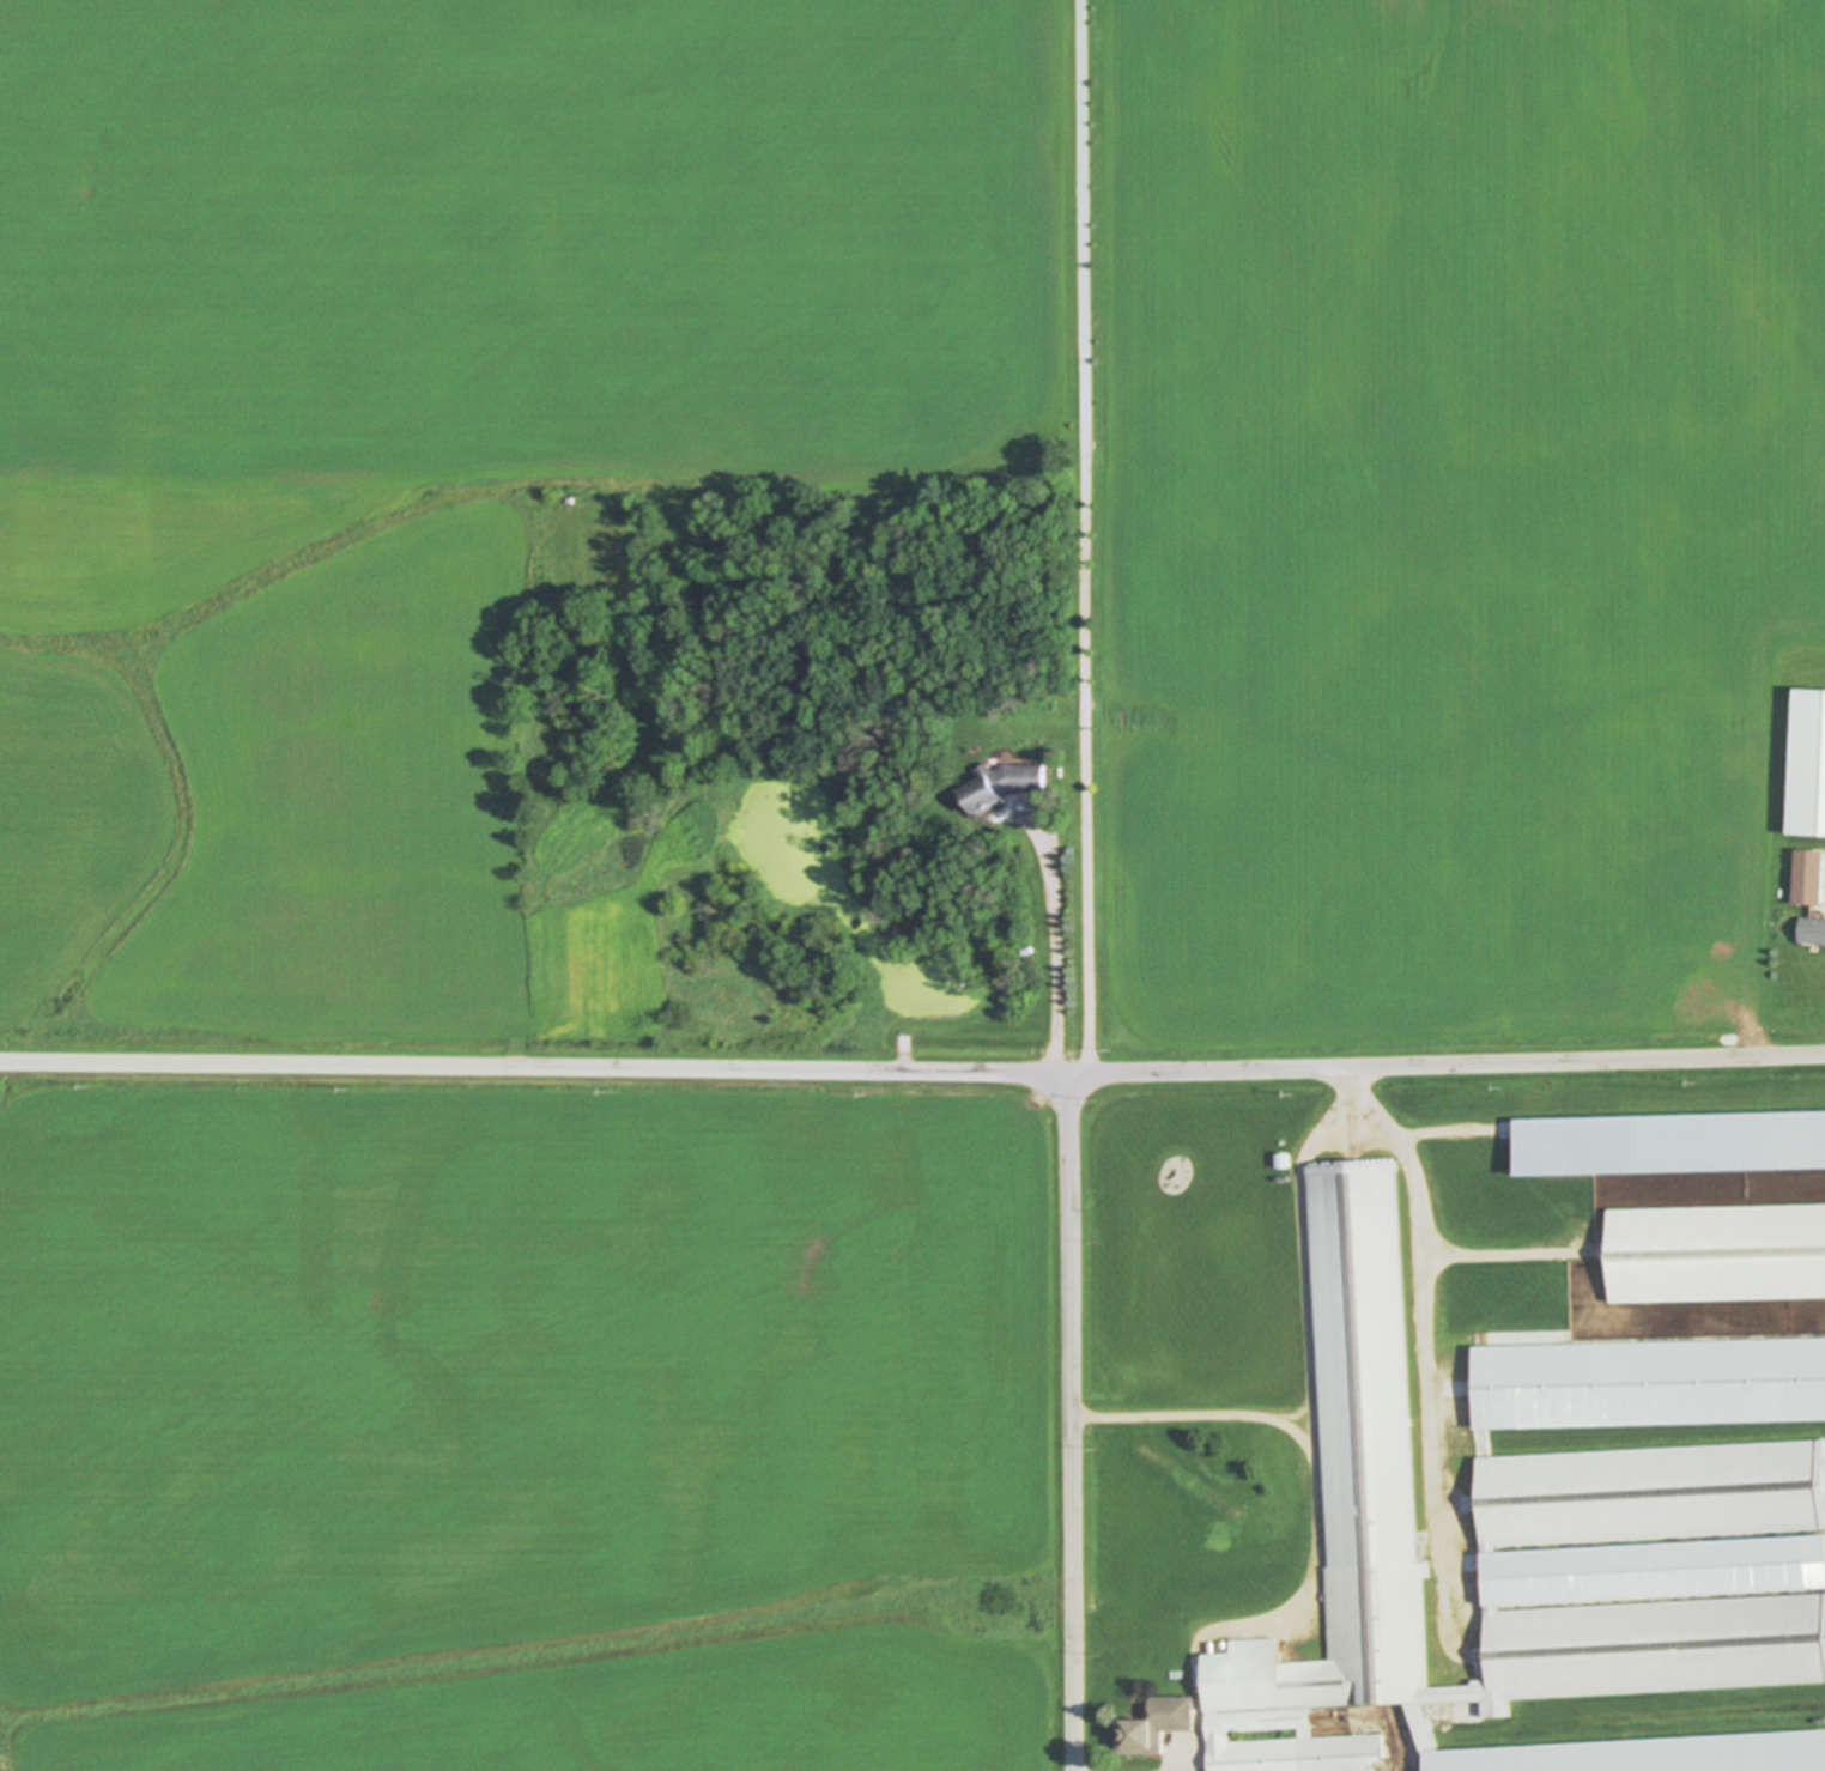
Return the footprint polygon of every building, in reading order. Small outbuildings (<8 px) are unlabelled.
[(1789,690),(1784,836),(1824,837),(1824,691),(1789,690)] [(972,790),(990,780),(984,770),(998,762),(1002,771),(1014,764),(1053,764),(1055,778),(1055,792),(1023,792),(1015,796),(1015,799),(1014,800),(1015,802),(987,819),(986,817),(988,815),(983,802),(976,795),(972,790)] [(1793,849),(1823,851),(1819,905),(1789,904),(1793,849)] [(1799,917),(1824,919),(1824,945),(1796,942),(1799,917)] [(1513,1177),(1824,1171),(1824,1114),(1512,1120),(1513,1177)] [(1823,1593),(1824,1637),(1824,1683),(1435,1703),(1432,1703),(1449,1751),(1824,1730),(1824,1770),(1440,1770),(1439,1753),(1436,1753),(1418,1703),(1375,1705),(1375,1704),(1291,1708),(1229,1710),(1229,1714),(1321,1709),(1321,1727),(1320,1727),(1321,1737),(1395,1733),(1397,1770),(1221,1770),(1218,1710),(1219,1710),(1217,1655),(1291,1651),(1292,1664),(1339,1662),(1333,1567),(1338,1567),(1317,1176),(1406,1171),(1432,1687),(1469,1686),(1468,1680),(1484,1679),(1472,1458),(1815,1441),(1820,1528),(1493,1546),(1497,1611),(1823,1593)] [(1606,1209),(1824,1204),(1824,1297),(1607,1302),(1606,1209)] [(1469,1346),(1824,1338),(1824,1419),(1472,1429),(1469,1346)] [(1463,1572),(1483,1571),(1482,1555),(1463,1556),(1463,1572)] [(1205,1697),(1205,1730),(1174,1731),(1174,1754),(1128,1754),(1127,1722),(1138,1722),(1138,1720),(1162,1720),(1162,1697),(1205,1697)]
